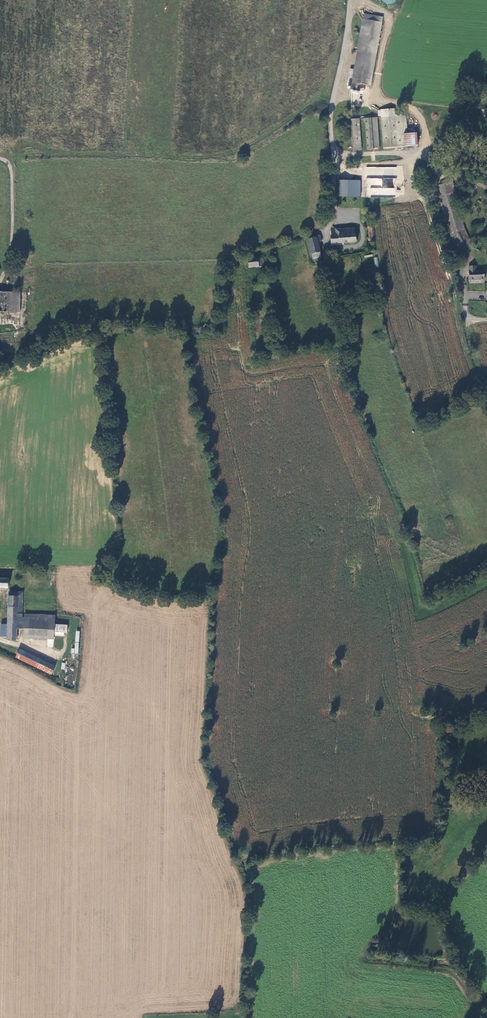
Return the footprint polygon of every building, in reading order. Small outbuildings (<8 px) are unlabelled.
[(364,13),(363,18),(382,22),(383,16),(364,13)] [(371,86),(382,22),(363,18),(351,90),(360,91),(361,85),(371,86)] [(383,148),(404,146),(403,134),(408,134),(406,117),(395,118),(394,109),(378,111),(379,117),(381,117),(383,148)] [(379,149),(376,118),(366,118),(368,149),(379,149)] [(362,150),(359,119),(351,120),(353,150),(362,150)] [(408,134),(403,134),(404,146),(418,146),(417,134),(408,134)] [(395,197),(396,167),(367,167),(367,197),(395,197)] [(359,196),(360,181),(338,180),(337,196),(359,196)] [(438,186),(442,197),(452,193),(448,182),(438,186)] [(357,241),(354,227),(336,228),(336,230),(331,230),(332,235),(330,236),(331,243),(357,241)] [(320,252),(317,242),(322,241),(320,234),(315,236),(315,238),(309,241),(313,254),(320,252)] [(249,260),(249,268),(263,267),(263,259),(249,260)] [(476,266),(469,266),(470,281),(485,280),(484,272),(477,272),(476,266)] [(20,311),(20,292),(0,292),(0,311),(20,311)] [(8,588),(9,578),(0,578),(0,587),(8,588)] [(23,621),(23,613),(23,592),(8,591),(7,626),(6,638),(15,640),(15,628),(22,628),(23,621)] [(53,615),(23,613),(23,621),(52,623),(53,623),(53,615)] [(22,628),(22,634),(28,634),(28,637),(52,639),(52,635),(53,624),(53,623),(52,623),(23,621),(22,628)] [(68,625),(53,624),(52,635),(64,636),(64,633),(67,633),(68,625)] [(75,631),(75,648),(71,648),(71,653),(79,654),(79,631),(75,631)] [(40,659),(19,649),(16,657),(36,667),(40,659)] [(52,674),(55,667),(40,659),(36,667),(52,674)]
